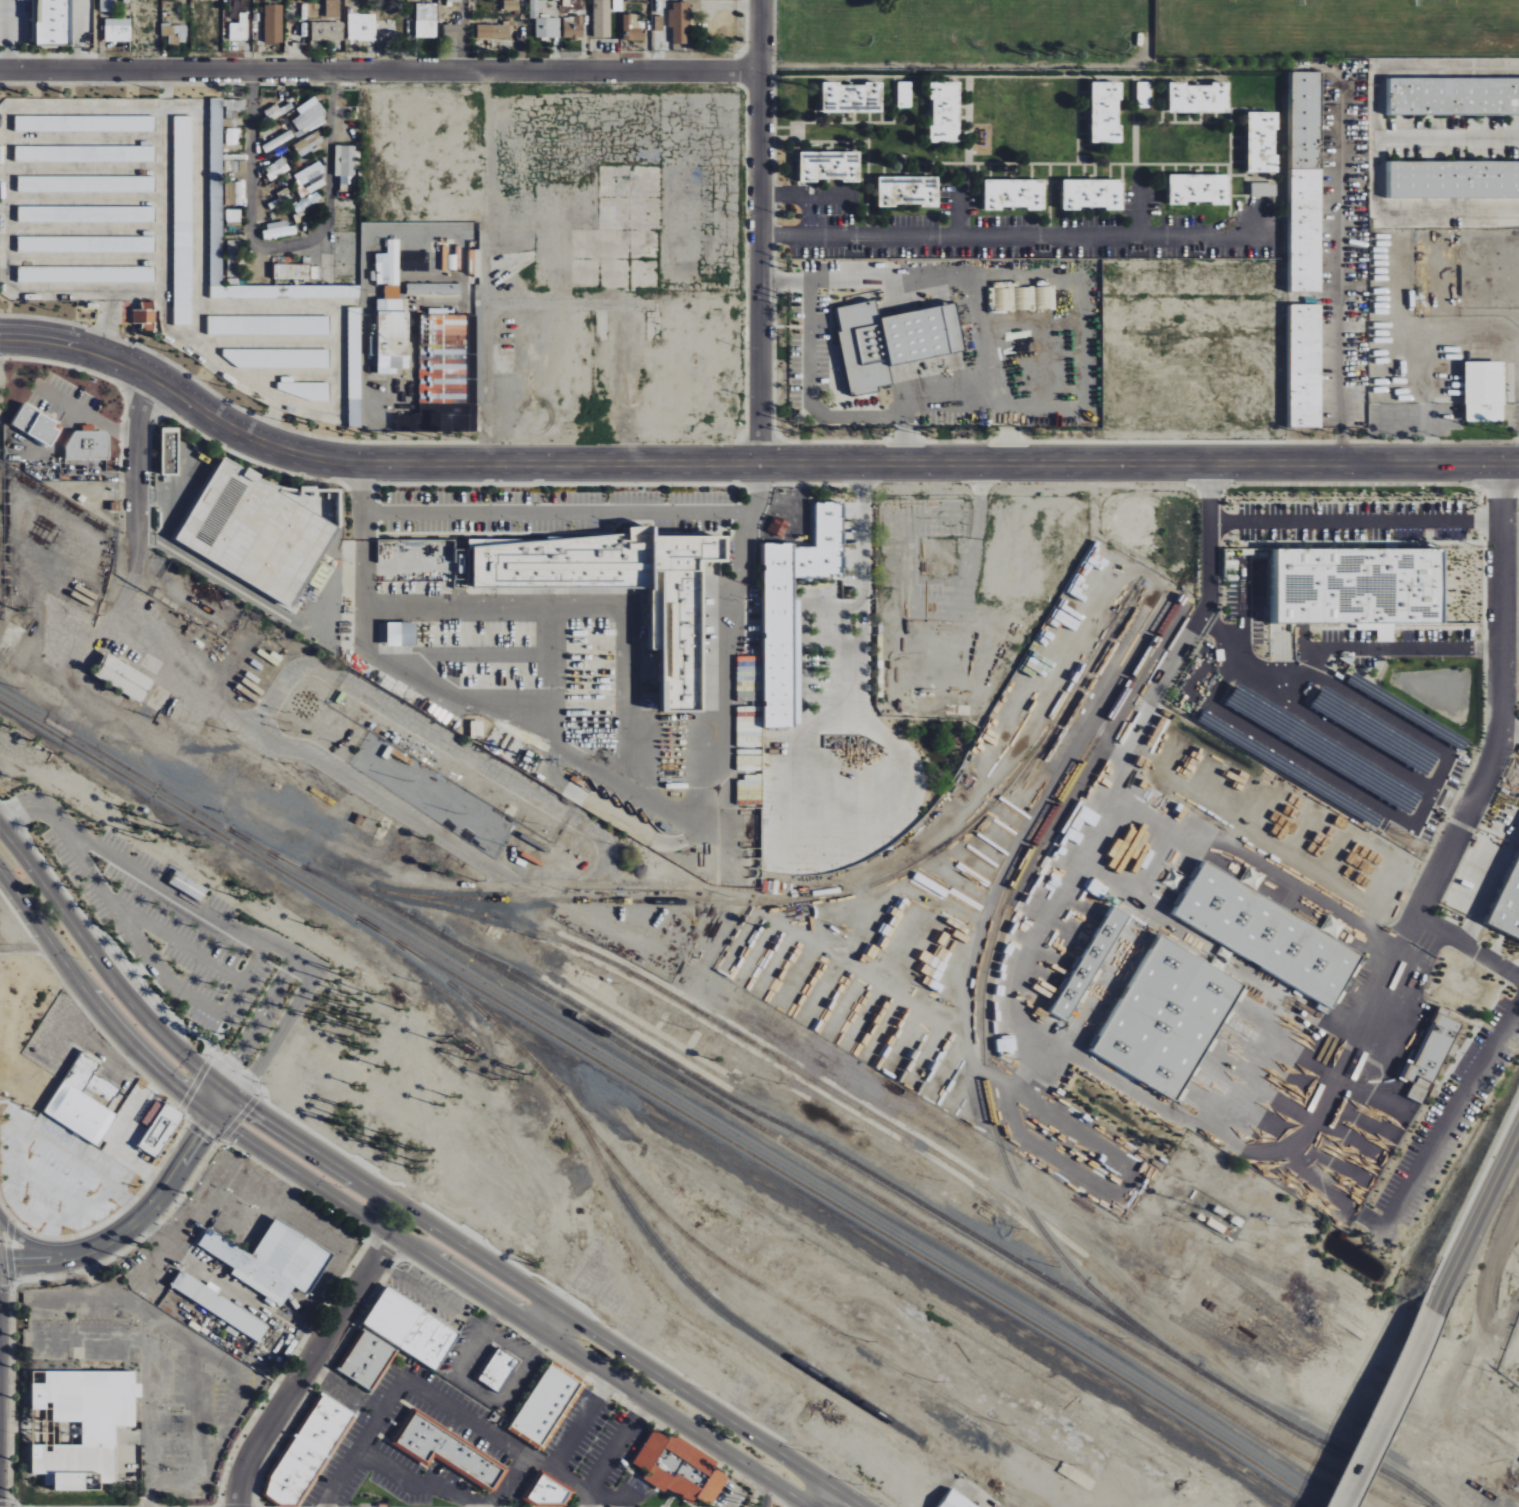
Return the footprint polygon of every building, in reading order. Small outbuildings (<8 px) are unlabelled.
[(31,46),(31,0),(67,0),(67,46),(31,46)] [(341,18),(342,0),(326,0),(326,17),(341,18)] [(518,11),(519,0),(503,0),(503,11),(518,11)] [(539,0),(530,0),(530,18),(535,18),(536,38),(560,37),(560,18),(540,18),(539,0)] [(611,38),(611,0),(593,0),(594,38),(611,38)] [(622,11),(622,0),(613,0),(613,11),(622,11)] [(670,28),(674,28),(673,44),(689,44),(690,3),(670,2),(670,28)] [(415,37),(436,38),(437,3),(416,3),(415,37)] [(283,43),(282,5),(264,5),(264,43),(283,43)] [(247,40),(246,13),(230,13),(230,40),(247,40)] [(376,41),(375,14),(348,14),(348,41),(376,41)] [(564,17),(563,38),(583,39),(583,16),(572,15),(572,18),(564,17)] [(623,40),(643,40),(643,22),(636,21),(636,15),(623,15),(623,40)] [(105,41),(132,41),(131,18),(105,19),(105,41)] [(343,22),(312,22),(312,41),(343,41),(343,22)] [(162,36),(169,36),(169,44),(187,44),(186,24),(162,25),(162,36)] [(460,24),(444,24),(444,41),(460,41),(460,24)] [(477,24),(477,39),(511,39),(511,24),(477,24)] [(1290,291),(1321,292),(1323,72),(1292,72),(1290,291)] [(1391,78),(1391,115),(1518,114),(1518,78),(1391,78)] [(912,82),(899,82),(898,107),(912,108),(912,82)] [(961,83),(930,82),(930,99),(932,99),(932,142),(960,142),(961,83)] [(1137,108),(1151,108),(1152,82),(1138,82),(1137,108)] [(822,84),(823,113),(883,111),(883,83),(822,84)] [(1121,143),(1122,83),(1092,83),(1092,143),(1121,143)] [(1170,112),(1230,113),(1230,84),(1170,83),(1170,112)] [(328,123),(316,97),(296,107),(300,116),(291,120),(299,136),(328,123)] [(221,285),(208,285),(208,98),(220,98),(221,285)] [(1248,172),(1277,172),(1277,112),(1248,112),(1248,172)] [(152,131),(13,131),(12,116),(152,115),(152,131)] [(172,116),(190,116),(190,325),(172,325),(172,116)] [(238,145),(239,129),(227,128),(226,144),(238,145)] [(322,151),(318,145),(326,141),(319,130),(294,145),(301,157),(312,151),(314,155),(322,151)] [(262,144),(265,151),(293,139),(290,132),(262,144)] [(341,191),(355,191),(356,146),(336,145),(335,176),(341,176),(341,191)] [(153,162),(12,162),(12,146),(152,146),(153,162)] [(861,152),(801,151),(800,180),(860,182),(861,152)] [(290,171),(284,158),(264,167),(270,180),(290,171)] [(1518,199),(1518,161),(1391,161),(1390,198),(1518,199)] [(326,186),(322,174),(325,173),(321,163),(294,172),(299,186),(308,183),(311,191),(326,186)] [(1230,204),(1230,174),(1170,175),(1170,204),(1230,204)] [(15,192),(15,176),(153,176),(153,191),(15,192)] [(879,207),(897,208),(897,205),(938,206),(939,177),(879,176),(879,207)] [(1123,208),(1123,179),(1063,180),(1064,209),(1123,208)] [(1045,180),(985,180),(985,210),(1002,210),(1002,208),(1045,209),(1045,180)] [(225,205),(243,205),(242,182),(225,182),(225,205)] [(1276,196),(1276,183),(1251,184),(1251,196),(1276,196)] [(153,222),(15,222),(15,206),(153,206),(153,222)] [(241,226),(241,209),(227,209),(226,226),(241,226)] [(265,223),(265,238),(297,236),(296,226),(289,226),(288,222),(265,223)] [(15,252),(15,237),(153,237),(153,252),(15,252)] [(228,271),(240,271),(240,240),(227,240),(228,271)] [(400,285),(399,240),(388,240),(388,254),(376,254),(377,285),(400,285)] [(311,264),(275,264),(274,279),(311,280),(311,264)] [(153,282),(15,282),(15,267),(153,267),(153,282)] [(407,294),(461,295),(461,284),(407,283),(407,294)] [(208,285),(221,285),(358,285),(358,299),(208,300),(208,285)] [(402,311),(401,286),(385,286),(385,299),(377,299),(377,311),(402,311)] [(994,288),(994,311),(1056,310),(1055,287),(994,288)] [(957,304),(879,317),(876,300),(837,307),(841,331),(839,332),(850,397),(880,392),(879,387),(893,385),(889,366),(965,352),(957,304)] [(134,323),(142,324),(142,331),(155,332),(156,302),(142,302),(142,310),(134,310),(134,323)] [(1322,305),(1291,305),(1290,427),(1321,427),(1322,305)] [(346,307),(358,307),(358,427),(346,426),(346,307)] [(408,312),(378,311),(377,374),(397,374),(397,369),(407,369),(408,312)] [(467,315),(419,315),(420,406),(439,406),(439,419),(440,419),(440,431),(477,431),(477,408),(467,408),(467,405),(468,405),(467,315)] [(205,316),(327,316),(327,334),(205,334),(205,316)] [(327,349),(327,368),(235,368),(221,356),(221,350),(327,349)] [(1504,422),(1505,362),(1466,362),(1465,422),(1504,422)] [(275,383),(327,383),(327,401),(309,401),(275,389),(275,383)] [(51,446),(62,426),(23,405),(12,426),(51,446)] [(162,475),(162,428),(178,428),(178,475),(162,475)] [(109,459),(109,432),(68,433),(69,460),(109,459)] [(289,608),(175,538),(225,457),(339,526),(289,608)] [(765,544),(765,728),(800,728),(800,600),(795,600),(795,578),(843,578),(843,503),(816,503),(816,548),(795,548),(795,544),(765,544)] [(789,521),(773,517),(768,533),(784,537),(789,521)] [(651,588),(652,651),(662,651),(662,714),(702,713),(701,562),(725,562),(725,537),(653,537),(653,527),(629,527),(629,539),(469,540),(469,549),(473,549),(473,588),(651,588)] [(1277,624),(1378,624),(1378,642),(1395,642),(1395,625),(1445,625),(1445,550),(1278,550),(1277,624)] [(387,646),(416,647),(416,623),(388,623),(387,646)] [(140,703),(93,675),(106,653),(153,682),(140,703)] [(758,707),(737,706),(737,722),(747,723),(747,726),(757,727),(758,707)] [(483,739),(483,721),(471,721),(471,739),(483,739)] [(762,805),(762,776),(737,777),(738,806),(762,805)] [(1337,1006),(1363,955),(1336,941),(1345,924),(1329,916),(1323,929),(1255,894),(1264,875),(1249,867),(1242,881),(1205,862),(1188,895),(1186,894),(1173,920),(1337,1006)] [(1518,939),(1518,863),(1492,928),(1518,939)] [(167,882),(174,870),(208,890),(201,902),(167,882)] [(1127,914),(1113,908),(1103,928),(1097,925),(1085,949),(1086,949),(1053,1014),(1072,1024),(1127,914)] [(1095,1057),(1182,1102),(1244,982),(1157,937),(1095,1057)] [(808,1022),(756,989),(783,947),(835,979),(808,1022)] [(813,1025),(839,982),(890,1014),(864,1057),(813,1025)] [(1460,1023),(1447,1018),(1450,1011),(1439,1007),(1415,1065),(1407,1062),(1401,1078),(1414,1083),(1408,1098),(1426,1105),(1460,1023)] [(44,1113),(99,1146),(117,1114),(107,1108),(119,1088),(94,1073),(101,1063),(81,1051),(44,1113)] [(140,1149),(160,1159),(183,1113),(162,1103),(140,1149)] [(64,1171),(62,1157),(70,1156),(68,1146),(64,1145),(62,1128),(40,1123),(33,1124),(29,1142),(11,1145),(12,1154),(11,1157),(14,1158),(13,1167),(4,1168),(5,1178),(16,1180),(31,1179),(32,1172),(43,1170),(50,1172),(64,1171)] [(198,1246),(235,1267),(231,1275),(283,1305),(294,1286),(308,1294),(332,1252),(275,1218),(254,1255),(208,1229),(198,1246)] [(172,1286),(259,1342),(269,1326),(182,1270),(172,1286)] [(363,1325),(437,1369),(460,1331),(386,1287),(363,1325)] [(398,1350),(364,1329),(339,1371),(372,1392),(398,1350)] [(519,1361),(500,1347),(478,1379),(498,1392),(519,1361)] [(509,1431),(542,1451),(584,1379),(551,1360),(509,1431)] [(136,1371),(32,1371),(32,1409),(46,1409),(46,1403),(53,1403),(53,1421),(82,1421),(82,1445),(53,1445),(53,1452),(47,1452),(47,1444),(32,1444),(32,1474),(45,1474),(45,1485),(54,1485),(54,1490),(100,1490),(100,1483),(116,1483),(116,1426),(135,1426),(135,1397),(142,1397),(142,1384),(136,1384),(136,1371)] [(354,1411),(321,1392),(264,1494),(287,1506),(300,1506),(354,1411)] [(507,1466),(412,1409),(391,1444),(428,1466),(433,1457),(491,1492),(507,1466)] [(670,1438),(653,1429),(633,1464),(647,1472),(643,1479),(665,1492),(668,1488),(703,1506),(711,1506),(729,1476),(715,1468),(719,1460),(672,1434),(670,1438)] [(573,1490),(541,1469),(525,1494),(545,1506),(562,1506),(573,1490)] [(954,1488),(939,1506),(979,1506),(954,1488)]
